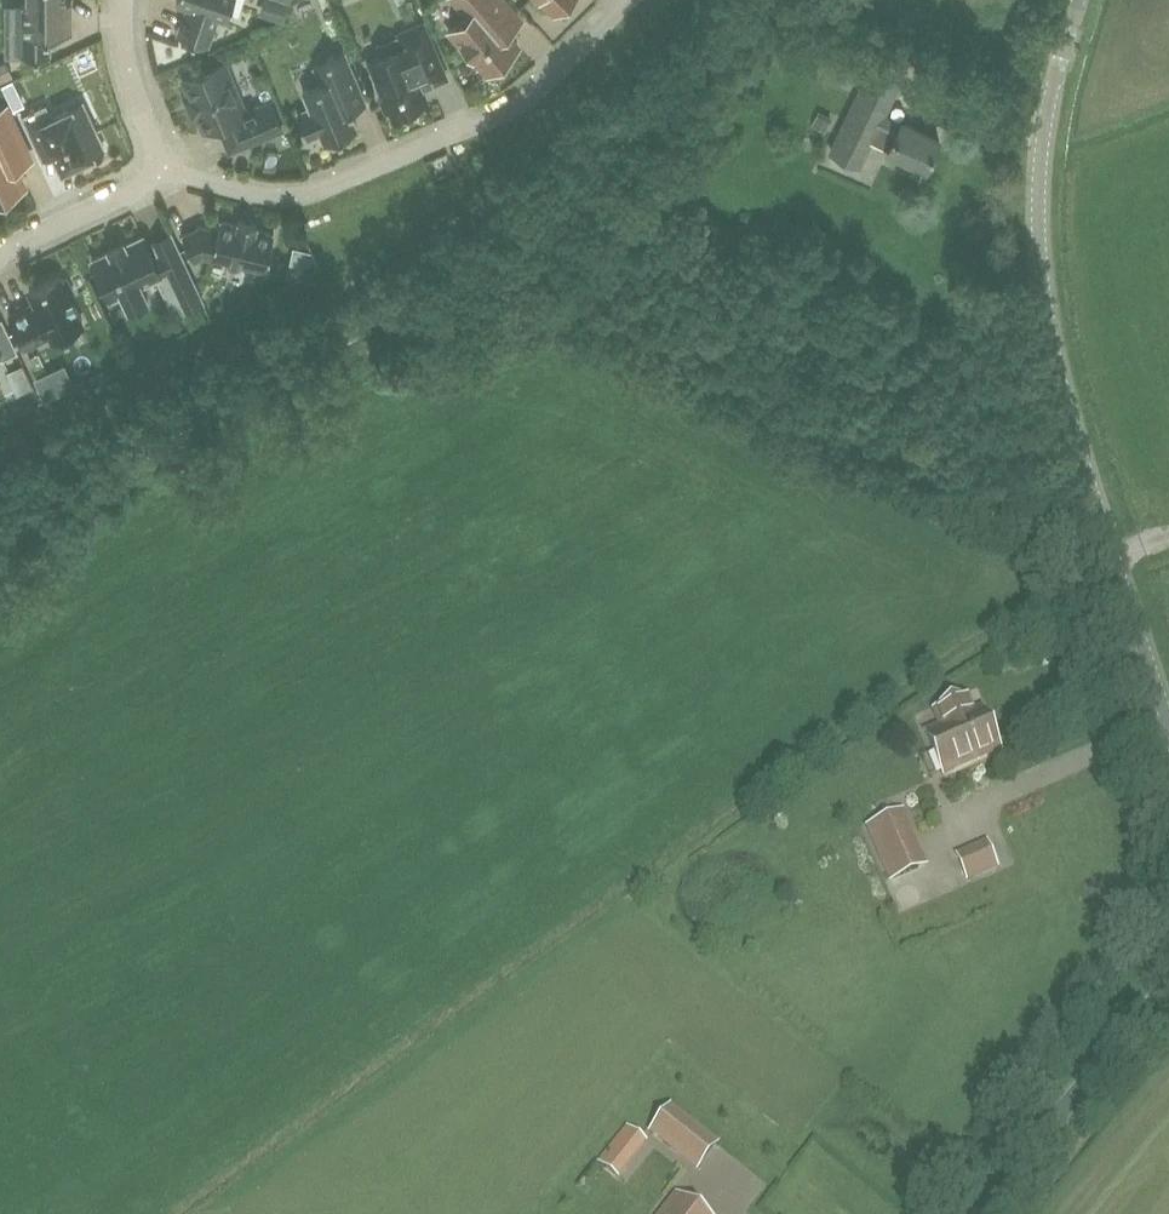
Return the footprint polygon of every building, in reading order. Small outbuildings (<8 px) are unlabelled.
[(72,11),(72,2),(65,2),(65,0),(27,0),(27,4),(22,4),(22,30),(15,30),(15,55),(22,55),(22,56),(50,56),(50,33),(72,33),(72,11)] [(190,2),(179,34),(206,43),(218,11),(227,14),(232,0),(185,0),(190,2)] [(282,0),(262,0),(259,10),(284,19),(290,3),(282,0)] [(504,0),(455,0),(468,15),(449,31),(477,64),(479,62),(487,71),(518,45),(507,32),(521,19),(504,0)] [(554,12),(565,0),(542,0),(554,12)] [(426,98),(422,87),(446,77),(423,22),(399,33),(404,45),(370,60),(383,93),(380,94),(386,109),(390,107),(392,113),(426,98)] [(314,64),(321,82),(303,90),(310,106),(297,112),(308,138),(321,132),(325,141),(357,127),(350,110),(366,103),(344,51),(314,64)] [(17,74),(10,60),(0,65),(0,83),(17,74)] [(233,148),(254,139),(282,127),(271,102),(245,112),(224,62),(183,78),(204,129),(222,122),(233,148)] [(858,164),(869,141),(925,168),(939,139),(901,121),(899,125),(881,116),(899,80),(870,67),(830,150),(858,164)] [(41,158),(54,152),(62,168),(104,148),(82,102),(52,117),(46,103),(21,115),(41,158)] [(22,139),(6,105),(0,108),(0,197),(24,185),(15,165),(31,158),(22,139)] [(182,233),(194,259),(203,255),(265,270),(274,232),(256,228),(257,223),(238,219),(237,223),(219,219),(217,228),(201,224),(182,233)] [(161,258),(155,261),(143,235),(125,243),(124,240),(108,247),(110,250),(92,258),(102,280),(98,281),(105,296),(109,294),(110,298),(121,293),(128,308),(148,299),(140,284),(156,276),(170,306),(181,300),(185,309),(203,301),(171,232),(153,241),(161,258)] [(60,275),(29,289),(36,305),(28,308),(27,306),(8,315),(23,347),(50,334),(52,339),(83,324),(70,296),(74,294),(66,277),(62,279),(60,275)] [(2,359),(18,352),(2,318),(0,319),(1,321),(0,321),(0,355),(2,359)] [(64,364),(35,377),(44,398),(73,385),(64,364)] [(973,714),(966,698),(935,712),(942,727),(926,734),(944,774),(999,750),(981,710),(973,714)] [(904,835),(896,817),(896,816),(868,828),(891,880),(919,868),(904,835)] [(1028,837),(1012,850),(1020,860),(1036,846),(1028,837)] [(992,838),(960,852),(974,882),(1005,869),(992,838)] [(651,1132),(675,1152),(697,1169),(717,1145),(695,1127),(670,1108),(651,1132)] [(693,1209),(676,1196),(662,1213),(700,1213),(693,1209)]
